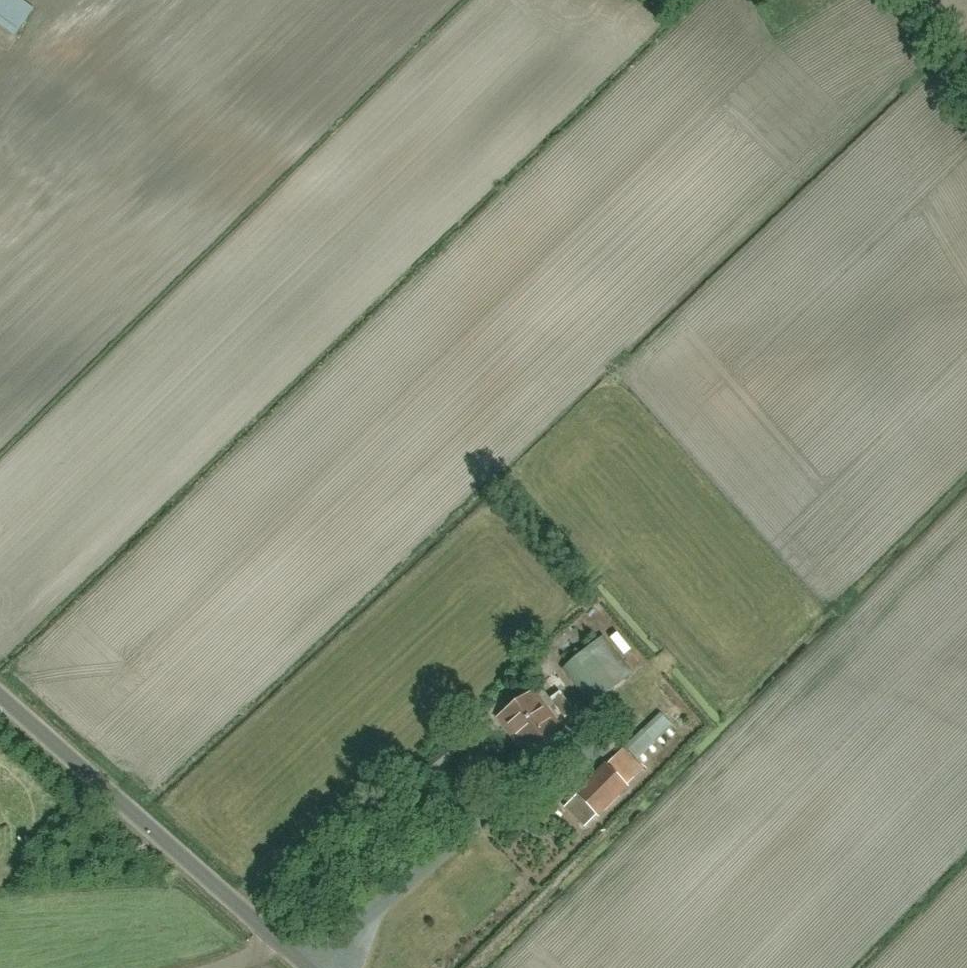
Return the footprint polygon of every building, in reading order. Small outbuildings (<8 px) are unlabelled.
[(34,9),(21,0),(0,0),(0,25),(14,36),(34,9)] [(604,639),(566,668),(596,706),(634,676),(604,639)] [(527,756),(562,730),(534,692),(499,718),(527,756)] [(568,720),(578,714),(565,693),(555,698),(568,720)] [(623,750),(577,795),(565,808),(585,828),(597,815),(598,815),(643,770),(623,750)]
